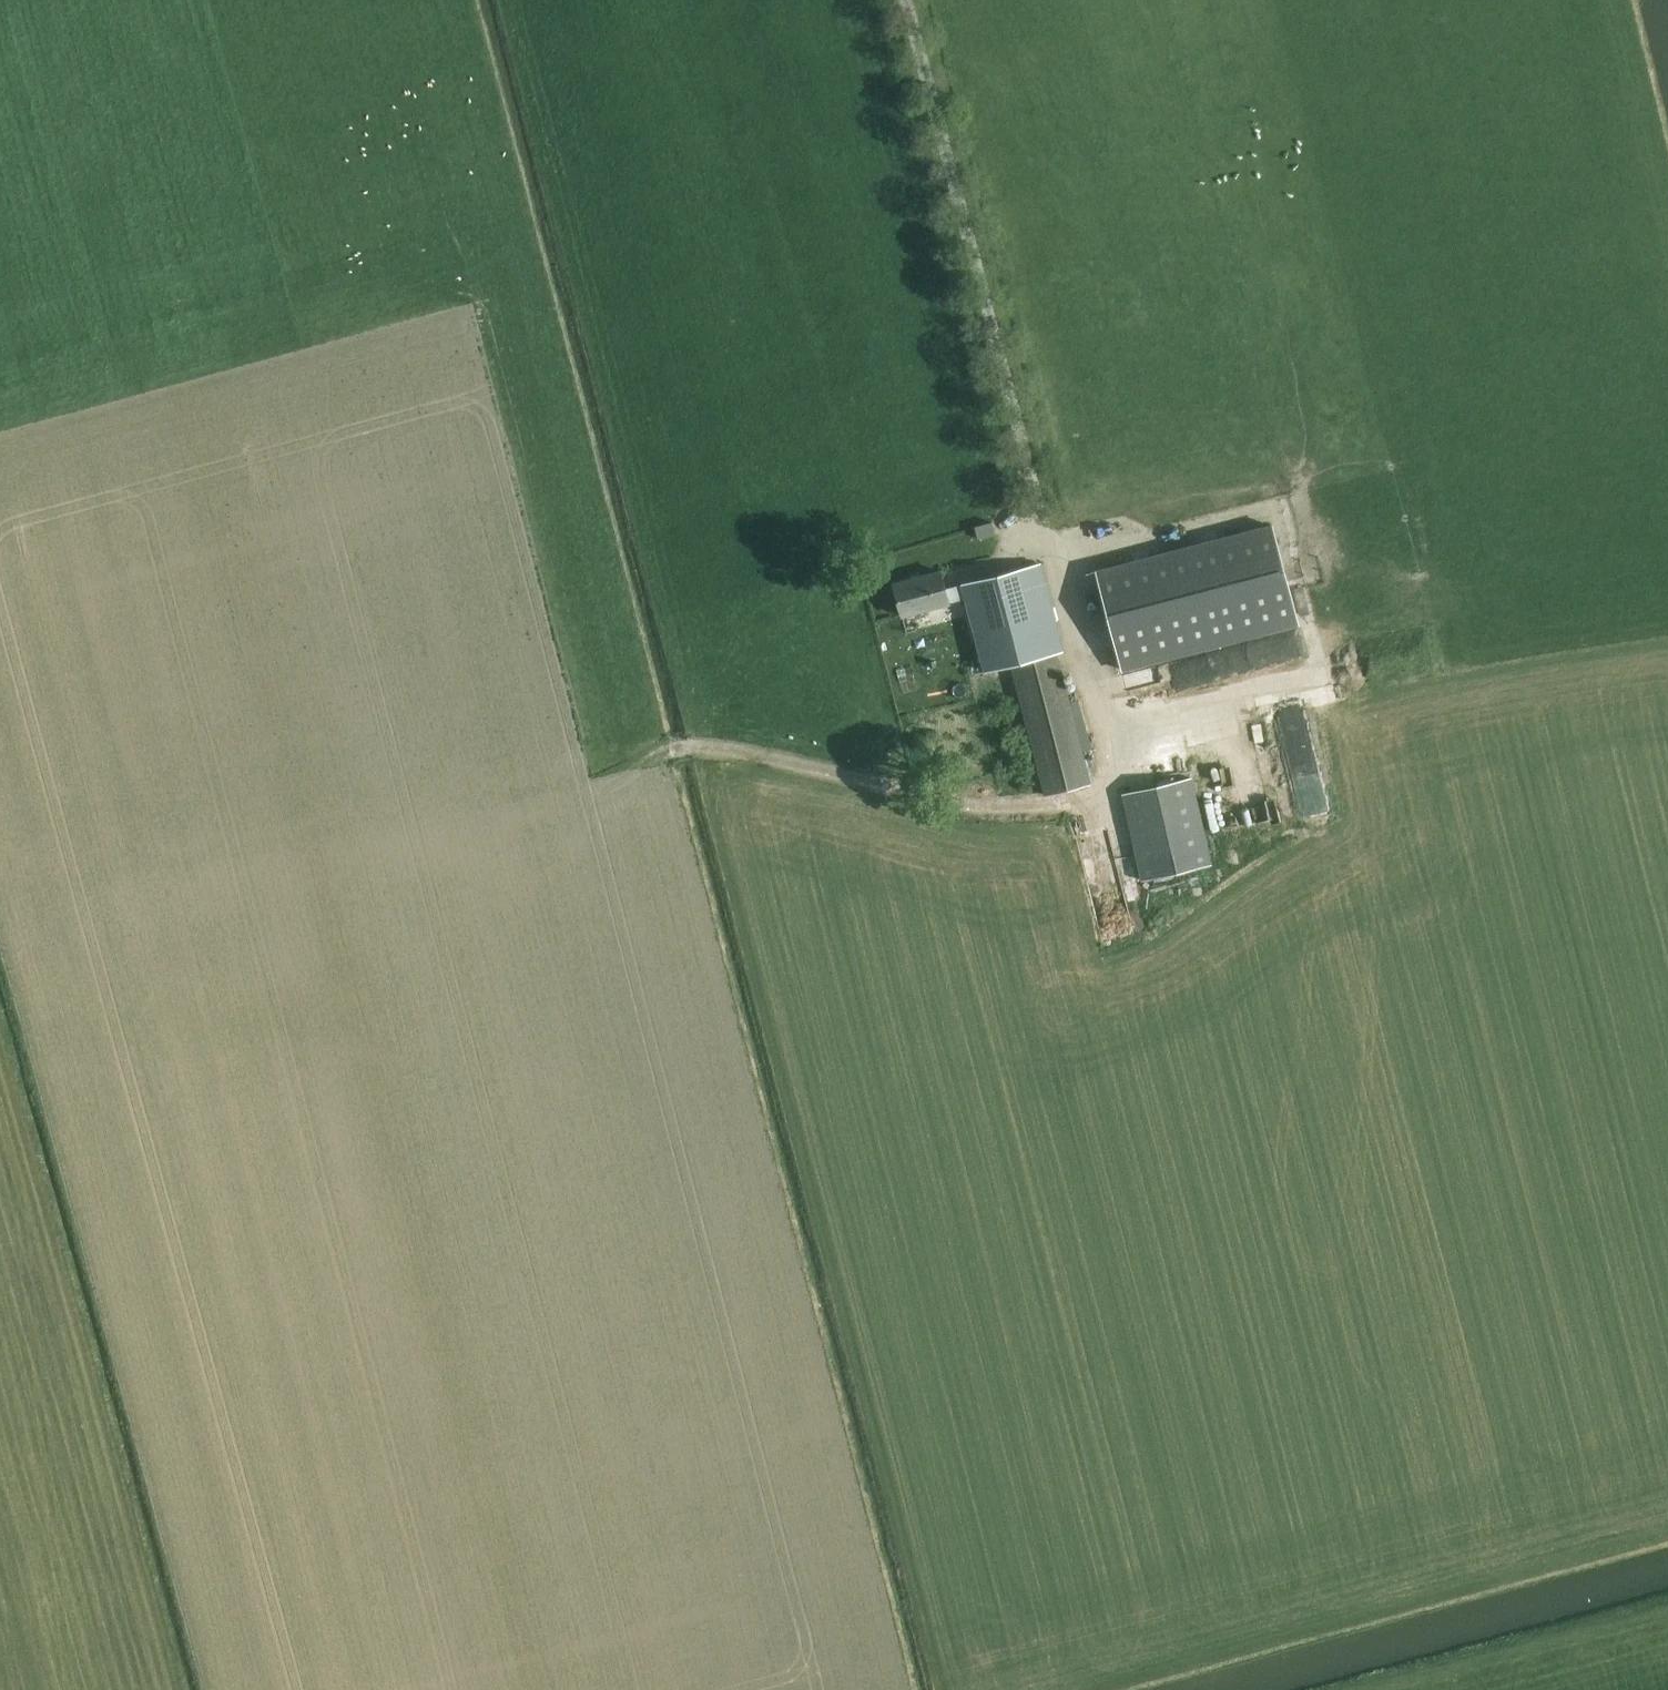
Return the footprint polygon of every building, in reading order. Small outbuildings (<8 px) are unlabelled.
[(992,521),(974,526),(978,539),(996,534),(992,521)] [(1273,523),(1095,570),(1122,672),(1300,625),(1273,523)] [(1011,665),(1045,794),(1090,782),(1056,653),(1063,651),(1040,563),(962,584),(962,585),(945,589),(940,571),(894,583),(902,616),(949,603),(966,598),(985,671),(1011,665)] [(1138,865),(1208,848),(1192,778),(1120,794),(1138,865)]
